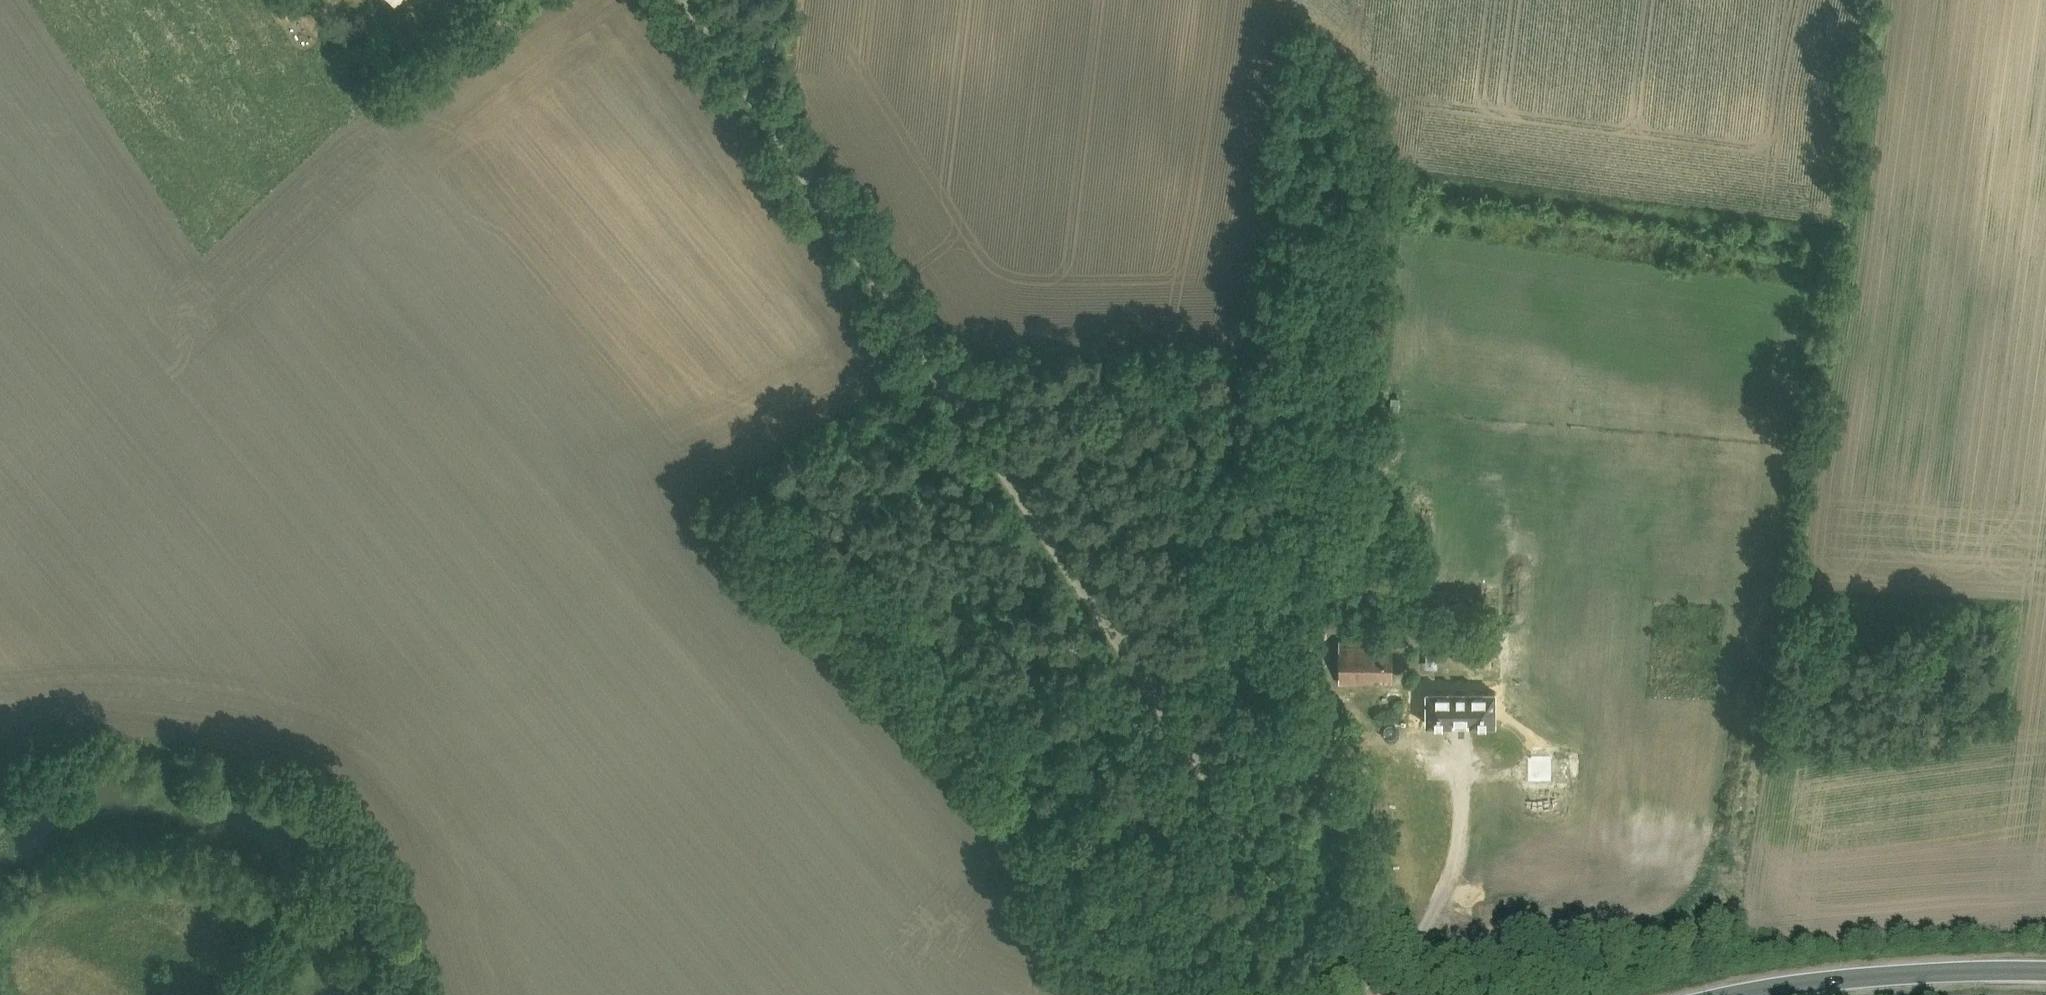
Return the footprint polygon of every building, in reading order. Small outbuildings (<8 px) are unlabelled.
[(390,13),(410,0),(382,0),(390,13)] [(1338,640),(1337,683),(1385,683),(1386,641),(1338,640)]
